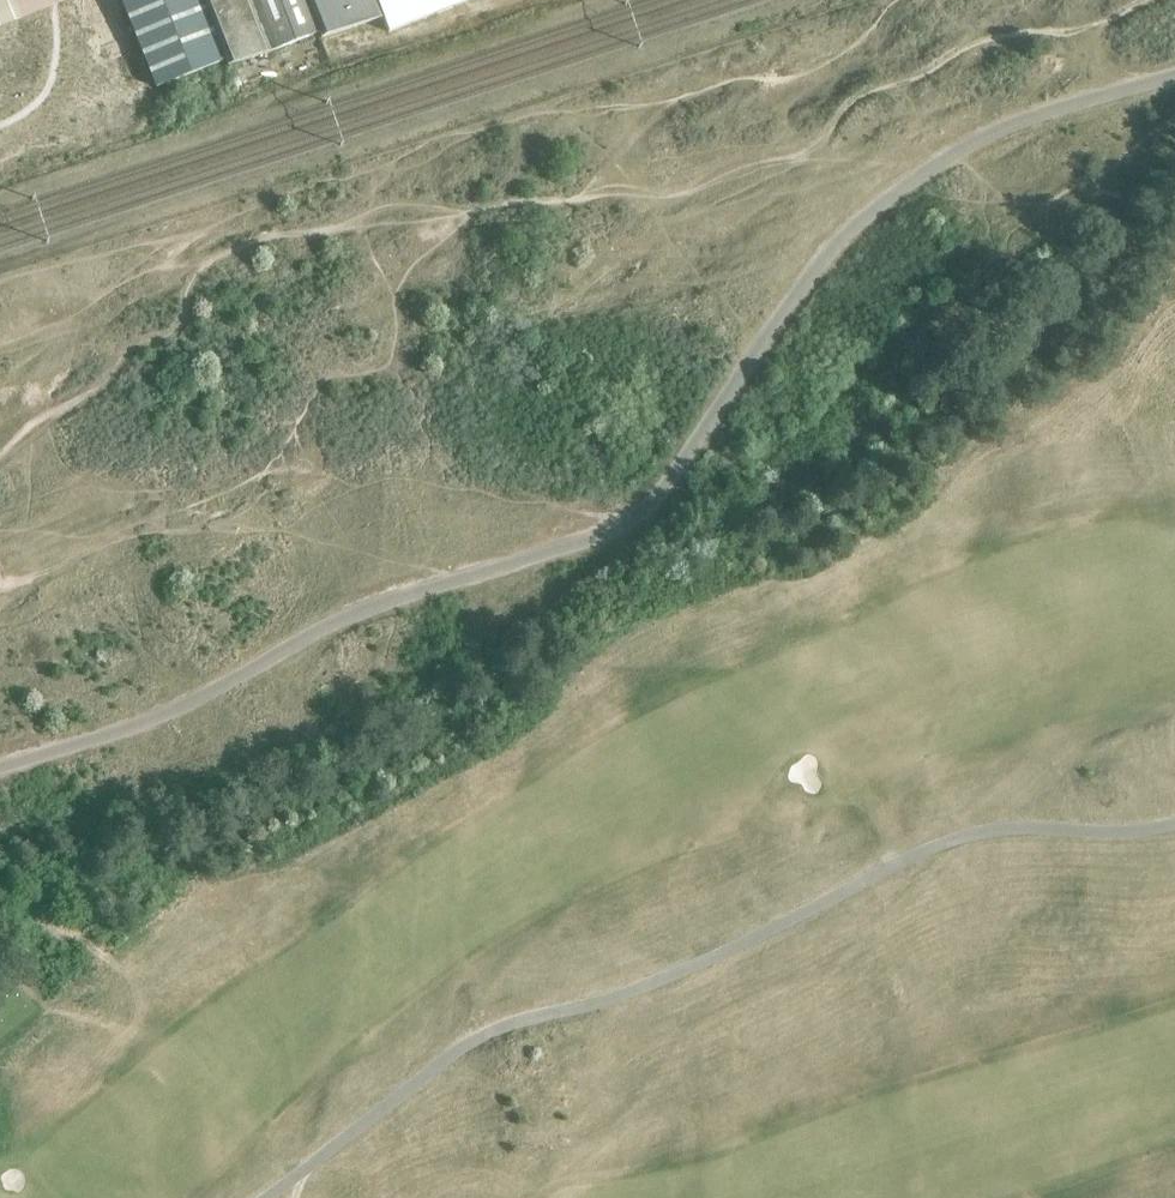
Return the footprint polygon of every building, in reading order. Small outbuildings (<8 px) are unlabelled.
[(226,60),(202,0),(122,0),(156,87),(226,60)] [(226,60),(228,65),(272,52),(251,0),(202,0),(226,60)] [(307,0),(252,0),(272,51),(319,32),(307,0)] [(319,32),(321,37),(384,17),(377,0),(307,0),(319,32)] [(384,17),(390,31),(467,0),(377,0),(384,17)]
